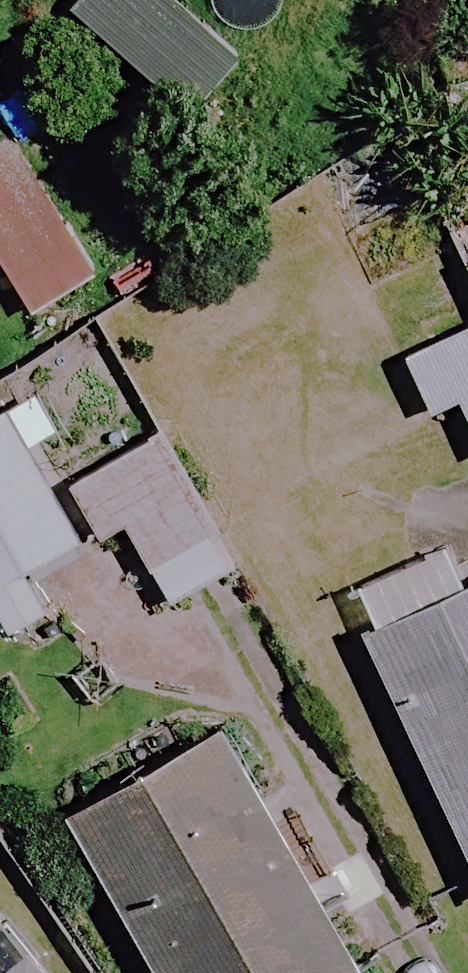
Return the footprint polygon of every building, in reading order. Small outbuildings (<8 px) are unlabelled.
[(176,0),(83,0),(70,19),(206,109),(247,47),(176,0)] [(10,149),(0,155),(0,276),(24,317),(87,279),(10,149)] [(399,359),(424,419),(454,407),(467,440),(467,330),(399,359)] [(33,396),(0,415),(0,588),(75,545),(20,450),(53,431),(33,396)] [(225,567),(153,432),(87,468),(160,603),(225,567)] [(422,564),(343,600),(467,878),(467,590),(440,602),(422,564)] [(222,727),(61,815),(147,972),(357,972),(222,727)] [(22,960),(6,972),(32,972),(22,960)]
